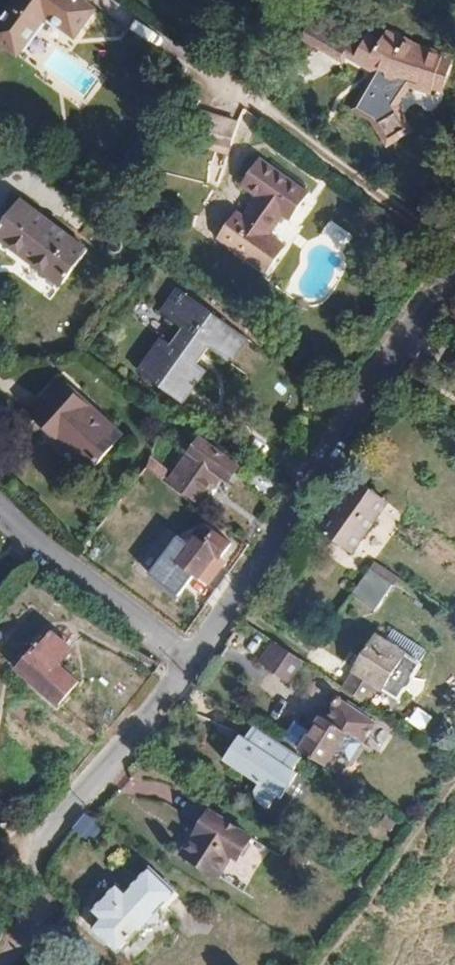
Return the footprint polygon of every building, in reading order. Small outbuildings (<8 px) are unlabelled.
[(91,0),(16,0),(0,20),(0,33),(20,48),(50,10),(78,32),(99,6),(91,0)] [(335,64),(342,59),(371,73),(346,112),(365,123),(381,150),(406,131),(393,106),(402,87),(425,95),(438,92),(441,73),(447,64),(407,42),(390,35),(382,46),(371,40),(365,48),(324,26),(309,50),(335,64)] [(198,105),(187,119),(200,130),(194,145),(229,159),(243,124),(198,105)] [(291,223),(310,196),(261,163),(242,191),(258,201),(244,222),(237,217),(218,245),(240,260),(242,256),(250,261),(247,265),(267,279),(286,251),(269,239),(284,218),(291,223)] [(24,195),(0,225),(0,234),(62,283),(91,249),(24,195)] [(250,261),(242,256),(240,260),(247,265),(250,261)] [(196,361),(208,348),(229,363),(245,343),(184,296),(168,318),(182,328),(171,343),(163,337),(137,371),(178,401),(205,367),(196,361)] [(89,464),(121,431),(62,380),(31,413),(89,464)] [(232,482),(242,469),(205,439),(174,479),(203,502),(224,476),(232,482)] [(153,459),(146,467),(156,475),(162,479),(169,471),(153,459)] [(343,551),(384,497),(352,472),(311,527),(343,551)] [(223,539),(206,529),(198,536),(189,531),(170,557),(193,574),(210,552),(213,554),(223,539)] [(375,561),(352,597),(377,613),(400,576),(375,561)] [(59,639),(44,628),(13,668),(56,699),(74,678),(45,655),(59,639)] [(394,630),(390,639),(422,657),(427,648),(394,630)] [(422,668),(374,634),(336,686),(351,697),(364,706),(377,687),(397,701),(422,668)] [(250,666),(279,686),(298,660),(269,640),(250,666)] [(320,723),(316,720),(295,754),(320,770),(341,736),(360,748),(375,724),(339,701),(338,698),(336,696),(334,695),(331,694),(328,695),(325,696),(324,699),(323,701),(323,704),(325,707),(327,709),(329,710),(320,723)] [(411,723),(428,729),(434,713),(417,707),(411,723)] [(296,760),(247,728),(241,738),(233,732),(215,759),(235,771),(239,766),(252,774),(248,779),(254,783),(248,791),(252,803),(264,808),(272,796),(289,771),(296,760)] [(78,815),(67,830),(80,840),(91,825),(78,815)] [(251,842),(209,815),(180,858),(214,879),(229,857),(237,862),(251,842)] [(147,870),(120,898),(111,889),(86,916),(96,926),(92,930),(103,940),(104,946),(112,953),(115,950),(120,955),(143,929),(149,930),(153,924),(152,916),(172,892),(147,870)]
